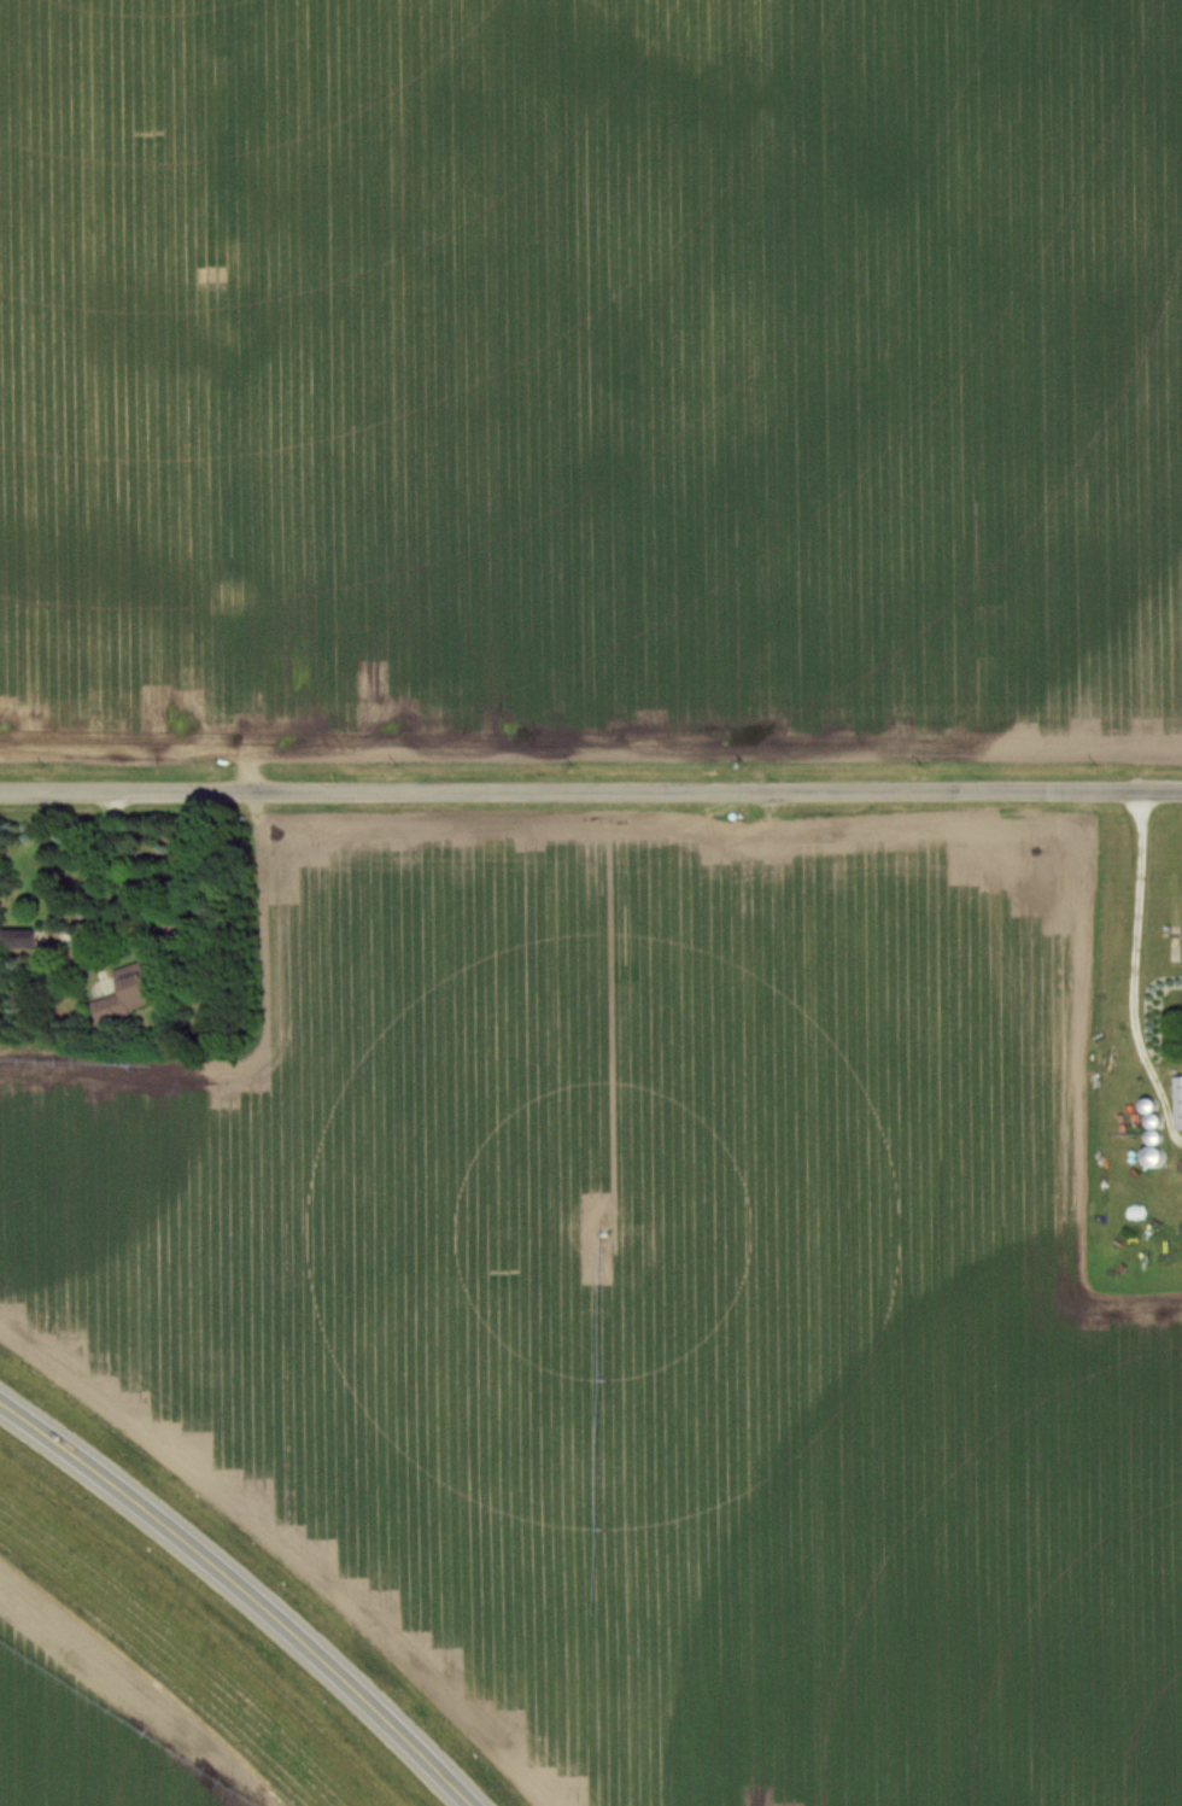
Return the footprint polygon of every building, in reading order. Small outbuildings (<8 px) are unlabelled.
[(10,931),(10,950),(47,950),(47,931),(10,931)] [(161,1008),(149,962),(119,970),(125,994),(97,1001),(103,1024),(161,1008)]
